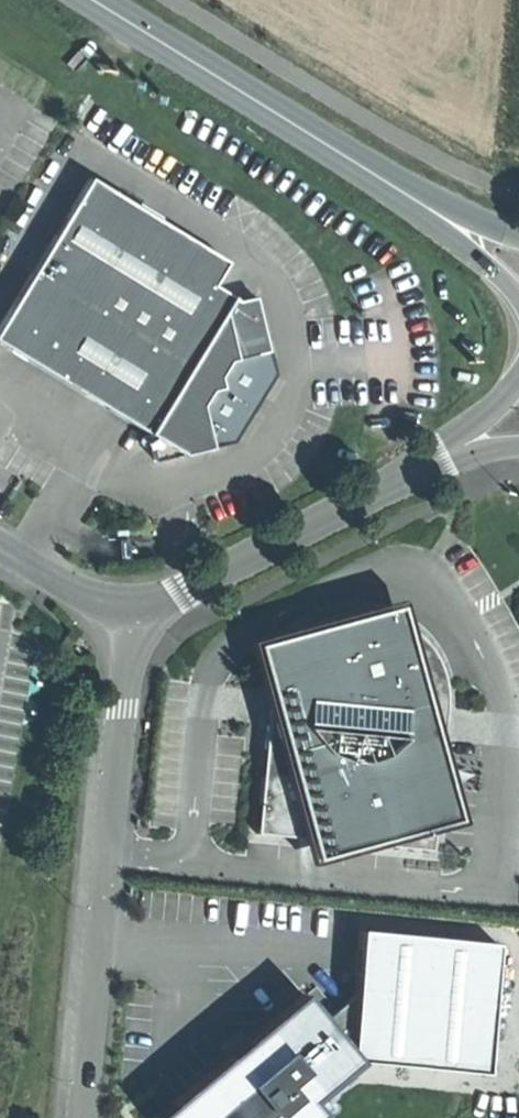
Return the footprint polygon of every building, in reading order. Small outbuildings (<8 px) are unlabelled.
[(228,265),(92,180),(33,277),(79,304),(39,368),(90,400),(148,436),(156,463),(211,449),(201,408),(211,393),(222,389),(219,379),(228,364),(270,353),(258,300),(238,302),(214,288),(228,265)] [(0,331),(0,345),(39,368),(79,304),(33,277),(0,331)] [(266,754),(259,836),(319,842),(325,859),(465,819),(446,718),(447,695),(447,683),(436,656),(431,649),(419,637),(413,631),(409,608),(265,650),(272,683),(266,754)] [(158,1117),(324,1117),(325,1117),(314,1104),(363,1064),(489,1076),(501,947),(366,933),(359,997),(328,1022),(306,996),(219,1067),(158,1117)]
